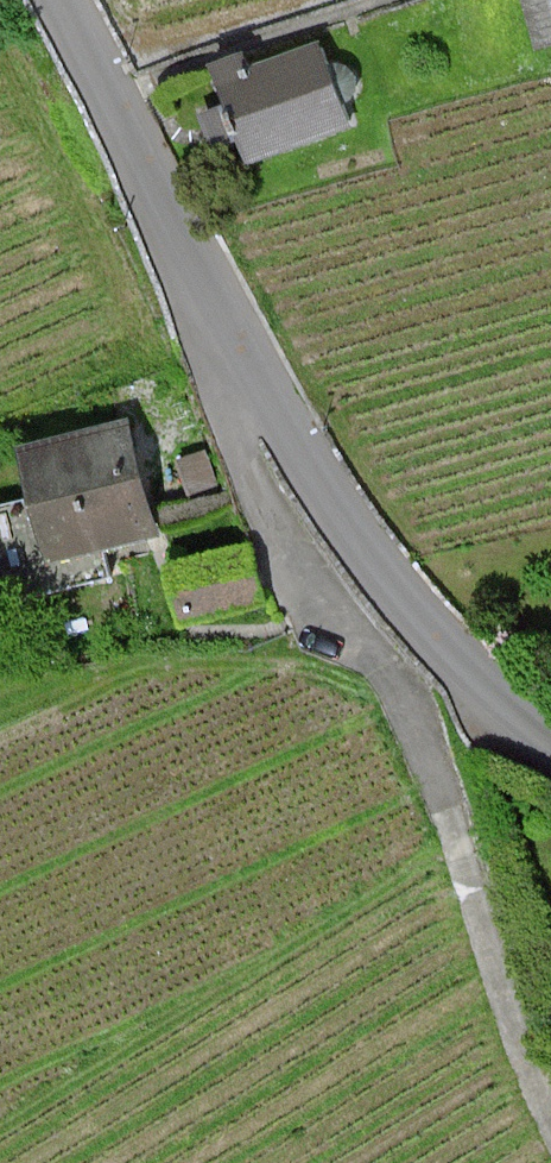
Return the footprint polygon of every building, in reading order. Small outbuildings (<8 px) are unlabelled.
[(538,52),(550,48),(550,7),(549,0),(522,0),(538,52)] [(220,74),(243,160),(345,127),(341,105),(354,91),(352,69),(337,58),(320,58),(316,42),(220,74)] [(47,554),(148,533),(126,431),(26,452),(47,554)]
